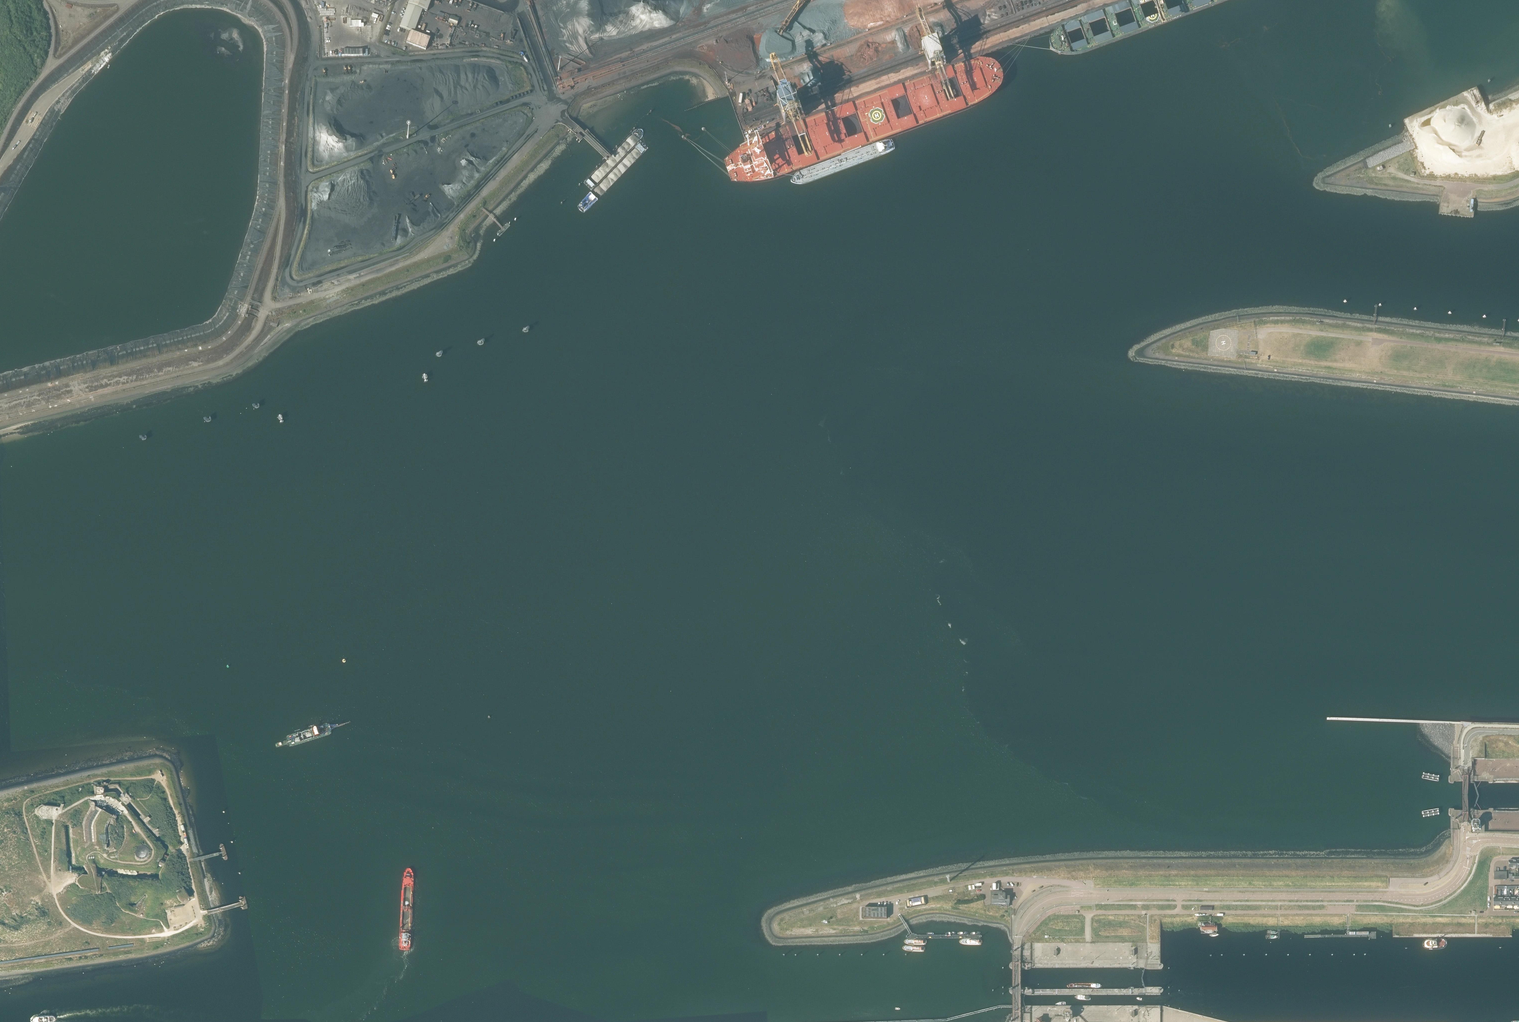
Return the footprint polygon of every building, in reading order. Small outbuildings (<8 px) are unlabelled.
[(400,27),(410,31),(414,32),(422,9),(427,11),(431,0),(410,0),(400,27)] [(378,15),(372,13),(369,22),(375,24),(378,15)] [(459,18),(450,16),(448,23),(456,26),(459,18)] [(510,31),(496,26),(492,36),(506,41),(510,31)] [(410,31),(406,43),(426,50),(427,46),(430,38),(421,35),(414,32),(410,31)] [(1490,776),(1488,774),(1493,763),(1489,762),(1484,773),(1483,773),(1481,777),(1452,777),(1449,777),(1449,783),(1450,784),(1454,784),(1454,783),(1454,782),(1455,782),(1464,781),(1469,782),(1470,782),(1470,783),(1471,784),(1473,784),(1473,783),(1473,782),(1489,782),(1489,783),(1489,784),(1493,784),(1493,783),(1493,782),(1494,782),(1494,781),(1506,781),(1518,781),(1518,776),(1490,776)] [(102,867),(150,871),(151,871),(153,870),(157,863),(164,867),(166,862),(159,858),(163,851),(163,850),(163,849),(163,848),(152,836),(124,805),(119,798),(113,792),(104,792),(102,792),(95,792),(68,805),(70,825),(74,865),(87,866),(87,864),(97,865),(97,867),(102,867)] [(126,792),(122,794),(119,798),(124,805),(131,799),(126,792)] [(60,821),(62,811),(63,804),(61,804),(60,805),(60,808),(59,808),(59,807),(49,805),(49,804),(47,804),(47,805),(42,805),(35,808),(35,813),(41,818),(42,818),(60,821)] [(1512,811),(1493,810),(1493,809),(1493,808),(1492,808),(1489,808),(1489,809),(1488,809),(1478,810),(1474,809),(1473,808),(1469,808),(1469,810),(1454,809),(1454,808),(1449,808),(1449,809),(1449,816),(1481,816),(1483,820),(1484,820),(1489,831),(1493,830),(1488,819),(1490,817),(1518,817),(1518,811),(1512,811)] [(142,816),(140,818),(158,837),(160,836),(142,816)] [(58,861),(49,846),(49,845),(48,845),(47,845),(40,843),(40,844),(40,845),(48,847),(56,862),(57,862),(58,861)] [(1508,868),(1509,868),(1512,868),(1512,869),(1515,869),(1515,868),(1518,868),(1518,860),(1508,860),(1508,868)] [(78,883),(84,889),(101,890),(101,893),(103,894),(105,877),(100,877),(97,867),(97,865),(87,864),(87,866),(87,875),(85,875),(78,880),(78,883)] [(188,896),(182,887),(174,892),(177,897),(180,901),(182,902),(181,902),(180,903),(180,904),(181,904),(181,903),(185,904),(188,902),(189,900),(188,898),(187,898),(188,896)] [(1000,905),(1009,907),(1009,903),(1009,897),(1004,897),(1004,895),(1003,895),(1003,892),(991,892),(991,897),(992,897),(992,903),(1000,903),(1000,905)] [(128,907),(133,909),(131,911),(141,920),(145,920),(152,913),(145,906),(146,903),(145,902),(147,900),(147,899),(140,906),(138,908),(134,908),(129,906),(128,907)] [(866,908),(866,918),(887,918),(887,915),(887,911),(887,908),(866,908)] [(1201,924),(1201,925),(1201,926),(1202,926),(1201,927),(1201,929),(1202,930),(1215,930),(1216,929),(1216,928),(1215,927),(1213,927),(1213,926),(1213,923),(1210,923),(1210,922),(1209,922),(1209,921),(1199,922),(1199,924),(1201,924)] [(0,962),(0,964),(98,951),(98,949),(0,962)] [(1069,1020),(1070,1020),(1072,1020),(1072,1016),(1071,1016),(1071,1014),(1071,1013),(1069,1011),(1066,1011),(1064,1013),(1064,1014),(1064,1016),(1063,1016),(1063,1020),(1066,1020),(1066,1021),(1067,1021),(1068,1021),(1069,1021),(1069,1020)]
